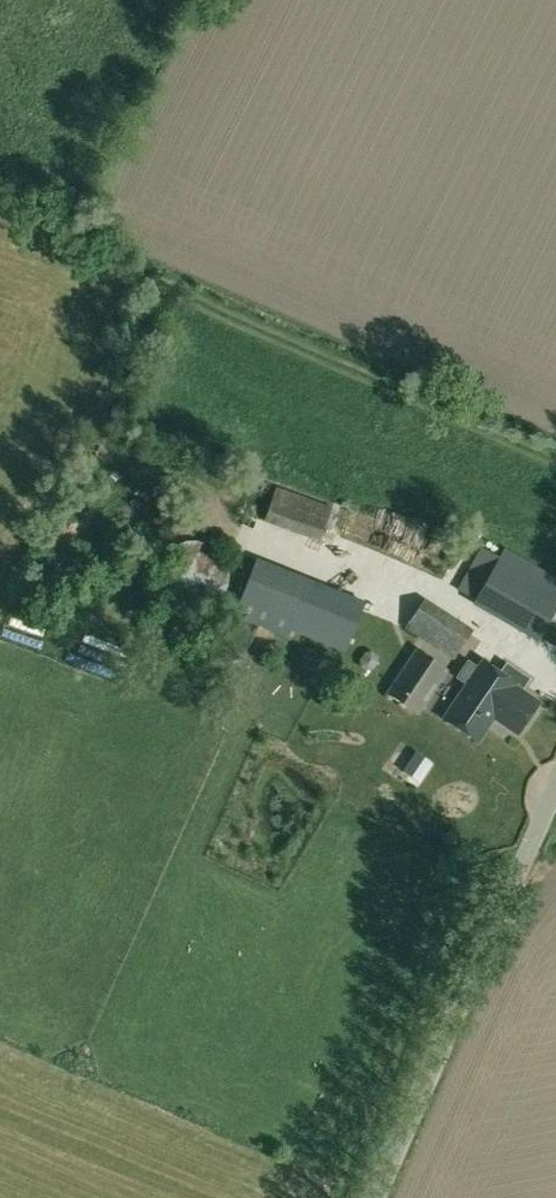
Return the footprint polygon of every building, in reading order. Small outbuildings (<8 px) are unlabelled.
[(320,540),(332,506),(275,486),(263,521),(320,540)] [(456,590),(539,636),(550,616),(555,620),(555,576),(503,547),(497,557),(497,558),(479,548),(456,590)] [(256,550),(241,606),(301,621),(315,565),(256,550)] [(325,602),(387,627),(396,606),(334,580),(325,602)] [(452,660),(473,630),(423,597),(403,628),(452,660)] [(416,649),(387,693),(417,713),(446,670),(416,649)] [(477,668),(467,662),(456,678),(466,684),(443,718),(477,741),(492,718),(516,734),(538,702),(514,686),(515,685),(481,662),(477,668)]
